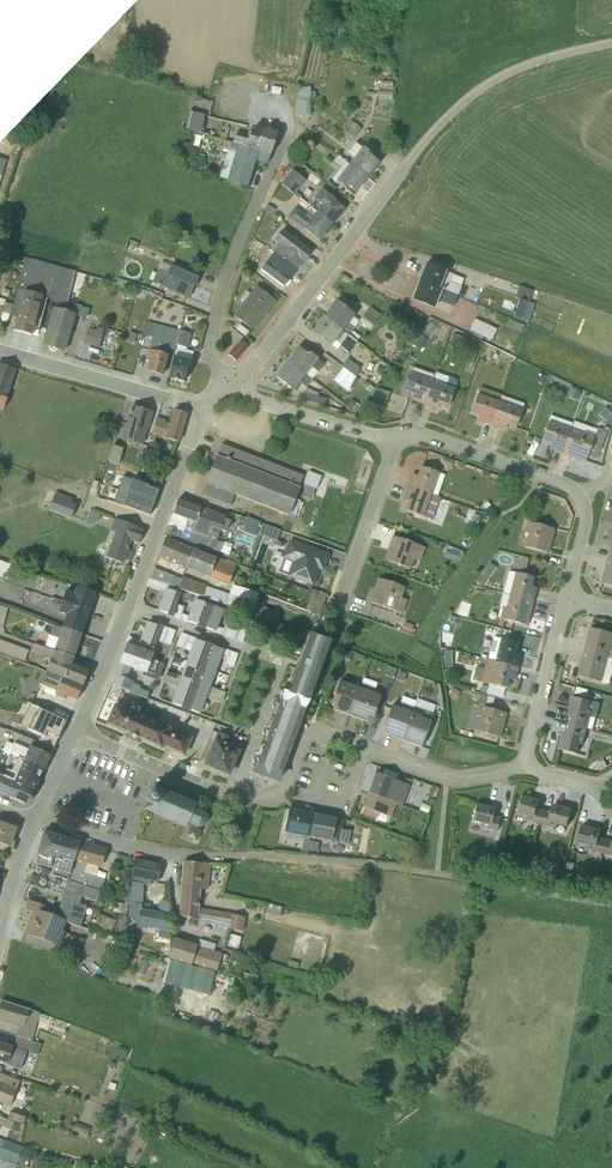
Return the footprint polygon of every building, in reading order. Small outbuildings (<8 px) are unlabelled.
[(299,117),(309,116),(309,100),(315,99),(314,92),(310,92),(310,87),(297,88),(299,117)] [(208,118),(212,102),(191,97),(187,113),(204,117),(208,118)] [(204,117),(187,113),(184,130),(200,134),(204,117)] [(346,127),(356,135),(361,129),(351,120),(346,127)] [(351,141),(356,135),(346,127),(340,134),(351,141)] [(235,133),(232,143),(270,155),(277,134),(254,129),(252,133),(249,132),(247,136),(235,133)] [(193,133),(189,145),(198,148),(201,140),(203,141),(204,136),(193,133)] [(266,163),(270,155),(223,141),(221,149),(228,151),(226,155),(218,179),(246,188),(255,161),(266,163)] [(352,155),(351,157),(353,158),(348,165),(366,178),(377,164),(369,157),(371,155),(356,143),(349,153),(352,155)] [(347,186),(355,192),(366,178),(337,156),(332,163),(339,169),(332,179),(345,188),(347,186)] [(305,180),(292,169),(280,184),(299,199),(301,197),(296,193),(305,180)] [(336,200),(321,189),(309,206),(332,224),(343,209),(334,202),(336,200)] [(275,210),(267,204),(264,209),(272,215),(275,210)] [(295,207),(287,217),(319,241),(332,224),(316,212),(310,219),(295,207)] [(309,253),(281,231),(273,240),(279,245),(274,252),(296,270),(309,253)] [(138,244),(131,241),(127,250),(134,253),(138,244)] [(274,252),(260,270),(274,280),(270,286),(278,293),(283,287),(296,270),(274,252)] [(9,254),(7,261),(23,265),(25,259),(9,254)] [(54,300),(62,269),(34,260),(25,259),(23,265),(9,316),(16,318),(13,331),(35,336),(36,334),(37,334),(47,299),(54,300)] [(197,278),(160,262),(151,282),(188,299),(197,278)] [(463,280),(426,264),(418,282),(457,298),(461,287),(460,287),(463,280)] [(74,272),(62,269),(58,284),(70,287),(74,272)] [(121,280),(119,284),(161,299),(163,295),(121,280)] [(453,307),(457,298),(418,282),(411,300),(434,310),(438,301),(453,307)] [(65,286),(59,285),(57,294),(63,295),(65,286)] [(273,301),(256,287),(251,295),(246,291),(241,297),(246,301),(234,316),(251,329),(252,329),(273,301)] [(129,288),(120,291),(123,299),(132,296),(129,288)] [(0,317),(2,321),(5,322),(8,319),(12,305),(5,302),(5,300),(0,299),(0,317)] [(527,322),(534,304),(520,299),(514,317),(527,322)] [(335,300),(323,316),(357,342),(360,337),(352,331),(357,323),(357,321),(353,317),(354,315),(335,300)] [(80,307),(80,306),(56,301),(54,308),(53,308),(41,346),(63,352),(75,316),(77,317),(80,307)] [(377,320),(381,316),(370,307),(366,312),(377,320)] [(377,320),(366,312),(358,321),(370,331),(377,320)] [(347,354),(357,342),(323,316),(311,332),(330,347),(331,345),(337,350),(338,348),(347,354)] [(474,319),(467,333),(481,340),(483,337),(491,341),(497,329),(474,319)] [(524,326),(508,320),(506,327),(522,334),(524,326)] [(175,350),(179,331),(147,322),(143,335),(153,337),(149,350),(148,350),(144,361),(145,361),(148,362),(145,372),(162,376),(169,349),(174,350),(175,350)] [(421,333),(428,338),(436,326),(429,322),(421,333)] [(239,324),(235,329),(245,337),(249,332),(239,324)] [(98,348),(103,329),(97,327),(95,331),(88,328),(83,343),(98,348)] [(176,345),(187,348),(190,334),(179,331),(176,345)] [(418,334),(411,345),(419,350),(426,339),(418,334)] [(449,345),(459,348),(463,337),(453,334),(449,345)] [(117,345),(103,341),(101,348),(115,352),(117,345)] [(235,361),(247,347),(240,341),(228,355),(235,361)] [(395,342),(395,352),(402,352),(403,350),(403,343),(395,342)] [(298,347),(287,361),(305,375),(312,380),(323,364),(310,353),(308,355),(298,347)] [(173,357),(191,361),(193,353),(175,348),(173,357)] [(189,370),(191,361),(173,357),(168,377),(184,381),(187,369),(189,370)] [(341,367),(355,377),(360,368),(347,359),(341,367)] [(297,390),(301,394),(306,388),(300,383),(305,375),(287,361),(275,377),(295,392),(297,390)] [(14,371),(0,366),(0,408),(3,409),(14,371)] [(355,377),(341,367),(333,380),(348,391),(355,377)] [(434,375),(413,368),(404,391),(413,395),(411,401),(424,405),(434,375)] [(434,375),(424,405),(437,410),(439,404),(448,407),(457,380),(436,373),(434,375)] [(546,377),(537,373),(534,381),(543,384),(546,377)] [(478,421),(492,426),(502,395),(480,387),(471,413),(480,416),(478,421)] [(299,392),(297,399),(324,407),(326,399),(317,396),(318,393),(306,388),(301,394),(299,392)] [(580,392),(571,388),(567,397),(576,401),(580,392)] [(390,393),(379,389),(374,401),(385,405),(390,393)] [(502,396),(492,426),(505,431),(507,425),(516,428),(524,404),(502,396)] [(360,406),(352,400),(347,406),(354,412),(360,406)] [(149,412),(131,407),(121,440),(141,445),(147,423),(146,423),(149,412)] [(596,416),(604,423),(611,415),(604,407),(596,416)] [(156,436),(177,442),(186,414),(173,410),(169,424),(165,423),(165,420),(157,418),(149,441),(154,442),(156,436)] [(572,423),(550,416),(542,440),(556,445),(554,451),(562,453),(572,423)] [(585,462),(596,430),(573,422),(572,423),(562,453),(585,462)] [(221,444),(201,495),(230,506),(234,495),(288,515),(295,517),(301,501),(294,499),(303,476),(221,444)] [(108,461),(118,464),(123,449),(112,446),(108,461)] [(411,474),(407,487),(437,498),(445,476),(421,467),(417,477),(411,474)] [(308,472),(299,495),(310,499),(314,489),(316,489),(320,477),(308,472)] [(405,511),(431,520),(439,498),(437,498),(407,487),(402,500),(408,502),(405,511)] [(72,499),(55,493),(49,510),(71,518),(75,506),(70,504),(72,499)] [(229,521),(224,519),(225,516),(202,507),(201,509),(177,500),(172,514),(194,523),(191,531),(216,540),(220,531),(225,533),(229,521)] [(89,510),(85,521),(85,522),(92,524),(98,520),(100,514),(89,510)] [(477,526),(480,517),(473,514),(470,524),(477,526)] [(114,533),(105,557),(122,564),(124,559),(129,561),(132,551),(128,549),(131,541),(138,544),(143,531),(136,528),(137,527),(114,518),(109,531),(114,532),(114,533)] [(554,529),(527,522),(524,533),(527,533),(524,547),(547,553),(554,529)] [(258,534),(276,541),(280,531),(262,524),(258,534)] [(164,536),(177,541),(180,531),(177,530),(168,527),(164,536)] [(210,554),(216,540),(191,531),(190,535),(180,531),(177,541),(210,554)] [(392,536),(383,560),(411,570),(414,559),(420,561),(425,548),(392,536)] [(193,549),(165,538),(158,557),(185,568),(193,549)] [(283,558),(278,572),(312,584),(318,568),(322,570),(328,555),(288,541),(282,557),(283,558)] [(446,549),(443,557),(455,560),(456,557),(460,558),(462,551),(448,546),(447,549),(446,549)] [(185,568),(209,578),(216,558),(193,549),(185,568)] [(516,573),(514,573),(508,571),(502,592),(509,594),(509,595),(534,601),(537,588),(531,586),(533,578),(524,575),(528,559),(520,557),(516,573)] [(209,578),(228,585),(236,564),(225,560),(225,561),(216,558),(209,578)] [(608,559),(602,583),(611,586),(611,560),(608,559)] [(0,561),(0,577),(6,579),(12,565),(0,561)] [(153,569),(150,579),(178,589),(181,579),(153,569)] [(490,576),(481,573),(477,585),(486,587),(490,576)] [(181,579),(178,589),(201,597),(205,588),(205,586),(182,578),(181,579)] [(404,588),(378,579),(370,602),(402,614),(407,600),(401,598),(404,588)] [(225,606),(252,615),(258,594),(231,585),(228,596),(225,606)] [(66,590),(62,601),(88,611),(94,594),(76,587),(73,593),(66,590)] [(201,597),(225,606),(228,596),(205,588),(201,597)] [(166,590),(159,611),(168,615),(169,613),(173,614),(172,618),(179,620),(179,619),(184,605),(177,603),(180,595),(166,590)] [(325,598),(312,593),(306,610),(319,615),(325,598)] [(527,626),(534,601),(509,595),(505,608),(502,608),(499,618),(499,619),(527,626)] [(203,628),(213,632),(213,633),(242,643),(246,630),(225,622),(223,630),(215,627),(221,609),(195,600),(192,608),(184,605),(179,619),(197,626),(198,624),(204,626),(203,628)] [(88,611),(62,601),(58,612),(66,615),(61,627),(81,634),(88,611)] [(415,604),(410,616),(422,621),(426,608),(415,604)] [(260,617),(273,622),(275,618),(261,613),(260,617)] [(290,634),(292,629),(252,615),(250,620),(260,624),(257,631),(282,639),(284,632),(290,634)] [(416,625),(405,619),(401,626),(412,633),(416,625)] [(161,628),(148,623),(139,644),(153,649),(156,641),(170,646),(175,631),(162,626),(161,628)] [(73,659),(82,635),(81,634),(61,627),(54,625),(50,635),(48,635),(44,647),(73,659)] [(590,628),(584,652),(611,659),(611,634),(590,628)] [(172,704),(198,714),(204,698),(221,704),(225,694),(208,687),(213,673),(218,662),(233,668),(238,654),(223,649),(222,650),(212,646),(211,648),(205,646),(205,644),(195,640),(196,639),(180,633),(175,648),(190,653),(181,677),(165,671),(161,682),(178,688),(172,704)] [(328,642),(310,635),(288,693),(307,700),(328,642)] [(143,676),(158,681),(164,664),(162,664),(163,663),(162,663),(160,667),(149,663),(153,654),(152,654),(138,649),(140,641),(127,636),(124,644),(126,645),(111,685),(147,699),(149,693),(139,689),(140,687),(132,683),(132,682),(127,680),(131,669),(144,674),(143,676)] [(519,644),(494,637),(488,660),(518,668),(522,655),(516,653),(519,644)] [(0,640),(0,653),(24,662),(28,650),(0,640)] [(343,651),(341,657),(350,660),(352,654),(343,651)] [(452,651),(443,651),(444,668),(452,667),(452,651)] [(53,652),(45,672),(82,686),(87,672),(71,666),(73,660),(53,652)] [(584,652),(578,676),(609,684),(611,674),(611,659),(584,652)] [(487,660),(481,682),(489,684),(486,694),(502,698),(504,688),(507,689),(509,679),(515,681),(518,668),(488,660),(487,660)] [(396,670),(387,666),(384,675),(393,678),(396,670)] [(398,671),(395,678),(403,682),(406,675),(398,671)] [(45,672),(31,704),(53,715),(59,697),(64,699),(66,695),(76,700),(82,686),(45,672)] [(349,716),(366,722),(368,717),(371,718),(379,697),(373,694),(376,683),(363,678),(360,685),(349,716)] [(334,705),(333,710),(349,716),(360,685),(347,680),(345,683),(339,681),(331,703),(334,705)] [(452,688),(448,696),(455,699),(459,692),(452,688)] [(277,781),(307,700),(288,693),(280,690),(276,700),(275,700),(274,701),(273,702),(272,703),(272,705),(272,706),(272,707),(273,709),(266,726),(265,727),(264,728),(263,729),(262,730),(262,732),(262,733),(262,734),(263,736),(257,753),(255,754),(254,754),(253,756),(252,757),(252,758),(252,760),(253,761),(253,762),(250,772),(277,781)] [(487,696),(484,706),(492,708),(494,698),(487,696)] [(402,741),(415,701),(402,697),(398,708),(391,706),(383,727),(386,729),(385,734),(402,741)] [(572,708),(568,724),(587,729),(590,717),(596,718),(599,704),(572,697),(570,708),(572,708)] [(402,741),(421,748),(433,714),(432,713),(434,706),(416,699),(415,701),(402,741)] [(53,715),(27,703),(20,718),(46,730),(53,715)] [(190,738),(114,706),(106,726),(128,735),(127,739),(136,743),(138,739),(160,748),(161,746),(182,755),(190,738)] [(475,720),(473,731),(500,738),(506,713),(482,707),(479,721),(475,720)] [(40,743),(46,730),(20,718),(13,732),(40,743)] [(561,739),(559,749),(576,754),(579,744),(583,745),(585,746),(590,730),(587,729),(568,724),(564,739),(561,739)] [(228,737),(219,733),(216,740),(214,739),(204,765),(228,775),(238,752),(224,746),(228,737)] [(14,744),(10,753),(18,757),(23,760),(23,761),(43,770),(50,756),(29,747),(27,750),(14,744)] [(11,772),(6,769),(2,776),(20,784),(15,794),(30,801),(43,770),(23,761),(23,760),(18,757),(11,772)] [(409,786),(375,773),(367,794),(401,807),(409,786)] [(13,799),(15,794),(20,784),(2,776),(0,775),(0,794),(13,799)] [(146,803),(143,810),(184,828),(180,838),(189,842),(191,839),(195,841),(201,826),(203,825),(205,823),(206,820),(206,817),(204,815),(201,813),(201,812),(194,809),(195,805),(153,787),(151,793),(150,793),(146,803)] [(187,789),(184,796),(194,800),(197,793),(187,789)] [(390,818),(395,805),(367,794),(360,814),(375,820),(378,814),(390,818)] [(539,800),(521,796),(516,814),(525,816),(524,820),(540,825),(544,810),(537,808),(539,800)] [(476,803),(471,821),(480,823),(480,828),(496,832),(500,817),(493,815),(495,808),(476,803)] [(421,804),(419,811),(427,814),(429,807),(421,804)] [(544,810),(540,825),(557,829),(558,825),(567,827),(571,809),(553,804),(551,811),(544,810)] [(303,837),(300,851),(306,853),(307,850),(309,841),(310,838),(314,814),(288,809),(283,832),(303,837)] [(314,814),(310,838),(338,844),(338,843),(347,845),(350,832),(341,829),(343,821),(314,814)] [(9,846),(13,836),(11,836),(13,831),(12,829),(3,826),(4,825),(0,823),(0,843),(9,846)] [(600,830),(582,825),(578,844),(586,846),(586,849),(601,853),(605,839),(599,837),(600,830)] [(62,837),(43,831),(35,861),(39,861),(38,865),(50,868),(53,858),(56,859),(62,837)] [(62,837),(56,859),(51,876),(67,881),(79,842),(62,837)] [(605,839),(601,853),(611,856),(611,841),(605,839)] [(318,843),(309,841),(307,850),(316,852),(318,843)] [(67,881),(100,891),(104,880),(95,877),(98,867),(100,867),(103,850),(79,842),(67,881)] [(141,905),(142,905),(144,887),(149,888),(150,884),(156,885),(160,866),(160,865),(141,861),(134,861),(130,894),(128,918),(136,924),(136,925),(165,931),(169,914),(168,902),(159,901),(157,911),(141,908),(141,905)] [(205,924),(228,929),(232,914),(198,908),(199,890),(207,890),(208,864),(201,863),(183,862),(179,915),(190,918),(189,924),(194,926),(194,927),(203,929),(205,924)] [(558,863),(547,863),(548,873),(558,873),(558,863)] [(591,871),(579,868),(577,877),(588,880),(591,871)] [(100,891),(67,881),(62,898),(79,904),(81,897),(96,902),(100,891)] [(57,911),(56,917),(66,921),(65,922),(80,927),(86,907),(79,904),(62,898),(57,911)] [(57,911),(28,900),(25,909),(33,912),(25,933),(58,946),(64,932),(62,931),(65,922),(66,921),(56,917),(57,911)] [(114,913),(127,914),(128,905),(115,903),(114,913)] [(116,921),(98,914),(93,925),(111,934),(116,921)] [(228,928),(242,932),(245,918),(231,915),(228,928)] [(225,946),(238,949),(241,937),(228,934),(225,946)] [(197,945),(174,938),(170,948),(171,952),(169,959),(170,959),(214,972),(215,971),(216,971),(218,966),(222,954),(213,951),(215,945),(199,939),(197,945)] [(170,959),(163,983),(208,995),(214,972),(170,959)] [(170,1000),(161,999),(158,1013),(167,1015),(170,1000)] [(0,1001),(0,1021),(18,1027),(15,1036),(31,1041),(38,1013),(0,1001)] [(6,1064),(7,1062),(14,1064),(19,1050),(29,1053),(31,1047),(29,1046),(30,1041),(16,1036),(12,1046),(0,1043),(0,1062),(6,1064)] [(119,1047),(115,1055),(125,1058),(128,1050),(119,1047)] [(9,1107),(19,1081),(0,1073),(0,1104),(9,1107)] [(9,1112),(7,1118),(7,1119),(23,1123),(25,1118),(9,1112)] [(11,1130),(13,1122),(1,1117),(0,1120),(0,1125),(11,1130)] [(76,1123),(73,1131),(86,1136),(89,1128),(76,1123)] [(101,1141),(110,1126),(105,1123),(99,1133),(97,1133),(95,1137),(101,1141)] [(18,1156),(20,1151),(21,1146),(4,1140),(3,1140),(0,1139),(0,1149),(18,1156)] [(8,1163),(6,1167),(26,1167),(28,1160),(24,1158),(18,1156),(0,1149),(0,1161),(8,1163)]
